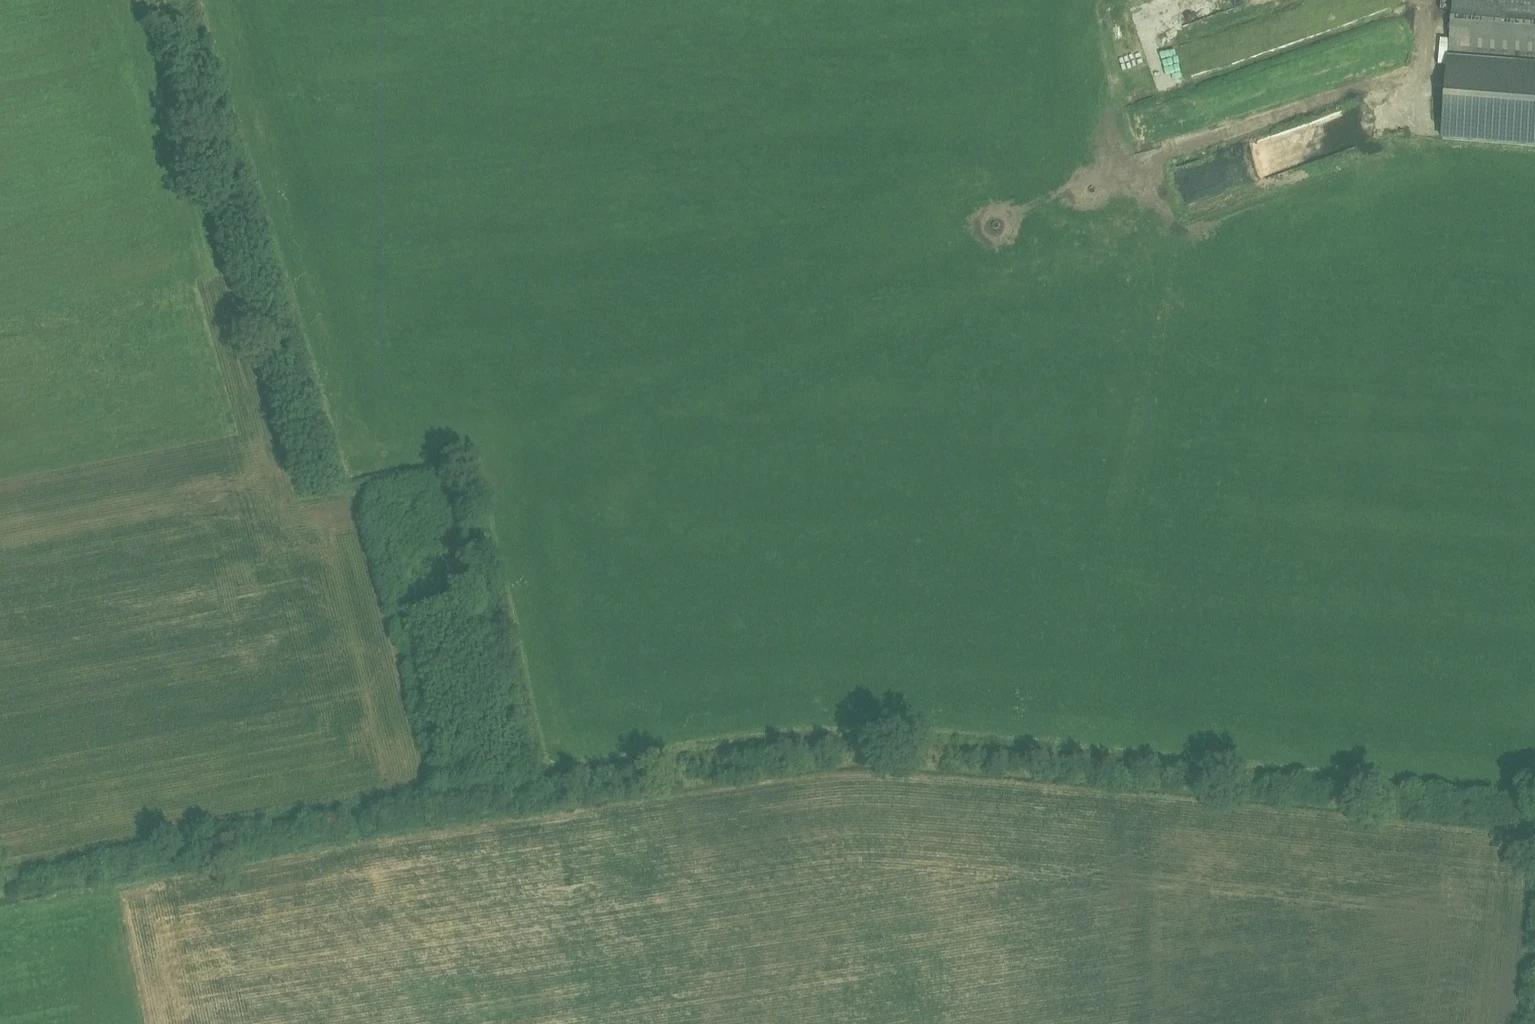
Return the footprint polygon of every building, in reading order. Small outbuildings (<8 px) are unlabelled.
[(1443,139),(1534,146),(1534,0),(1454,0),(1449,58),(1444,127),(1443,139)]
